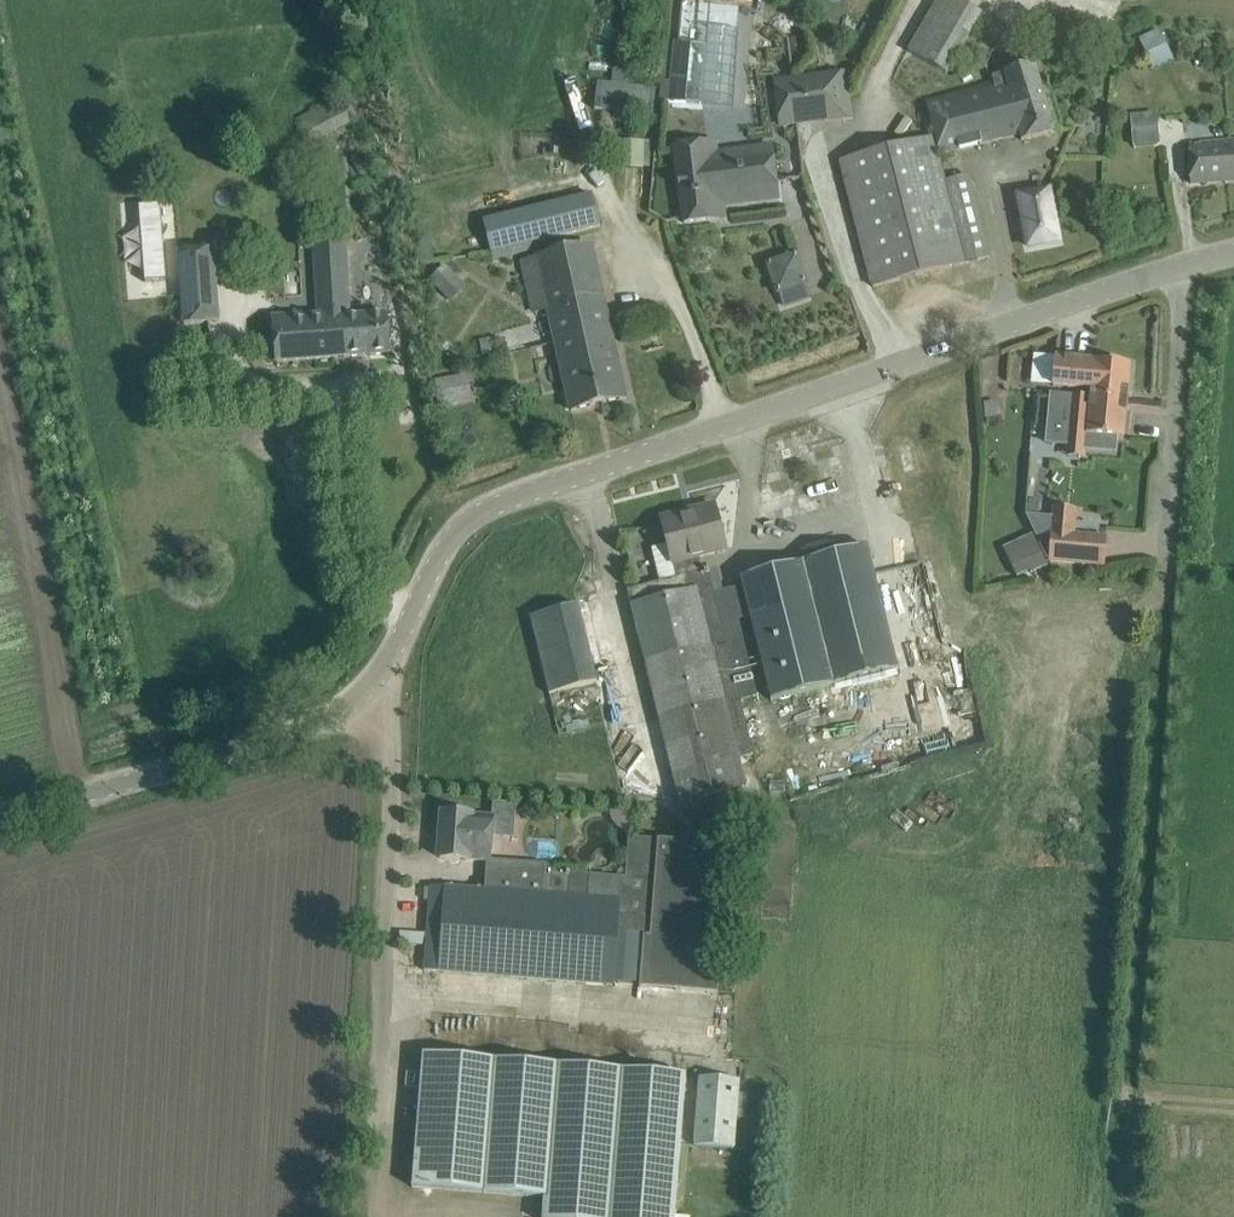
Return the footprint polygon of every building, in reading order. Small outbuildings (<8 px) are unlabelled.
[(956,0),(937,0),(907,50),(946,74),(974,28),(984,33),(991,20),(956,0)] [(1159,29),(1139,39),(1146,54),(1167,44),(1159,29)] [(675,47),(670,97),(685,99),(690,48),(675,47)] [(927,102),(935,131),(941,155),(1020,134),(1021,141),(1054,132),(1052,122),(1045,99),(1035,67),(992,77),(994,85),(927,102)] [(778,129),(853,120),(847,72),(772,82),(778,129)] [(339,98),(295,120),(307,144),(351,123),(339,98)] [(596,98),(595,109),(652,116),(654,105),(596,98)] [(1155,114),(1130,116),(1133,146),(1157,143),(1155,114)] [(873,287),(989,257),(969,177),(945,183),(933,137),(841,161),(873,287)] [(618,168),(646,168),(645,139),(618,140),(618,168)] [(1224,181),(1233,180),(1233,140),(1230,141),(1231,155),(1223,156),(1224,181)] [(773,143),(719,150),(718,141),(673,146),(682,224),(727,219),(725,205),(780,199),(773,143)] [(1189,145),(1189,159),(1191,183),(1224,181),(1223,156),(1231,155),(1230,141),(1189,145)] [(1048,190),(1019,196),(1029,247),(1058,242),(1048,190)] [(537,243),(585,232),(599,228),(591,194),(484,221),(491,252),(537,243)] [(273,318),(274,338),(276,362),(391,354),(390,330),(388,314),(350,317),(345,240),(314,242),(319,314),(273,318)] [(539,258),(522,262),(529,289),(534,313),(548,309),(549,310),(556,342),(610,330),(602,298),(591,248),(539,258)] [(218,321),(215,249),(179,250),(183,323),(218,321)] [(794,252),(765,263),(782,308),(811,298),(794,252)] [(445,264),(429,281),(441,293),(457,276),(445,264)] [(610,330),(556,342),(571,411),(626,398),(620,375),(615,352),(610,330)] [(489,340),(479,342),(482,356),(492,354),(489,340)] [(1056,358),(1052,387),(1076,390),(1077,385),(1091,386),(1090,397),(1127,400),(1128,388),(1131,364),(1094,360),(1094,362),(1074,360),(1056,358)] [(473,402),(468,374),(436,380),(441,408),(473,402)] [(1051,394),(1046,445),(1085,449),(1085,451),(1115,454),(1116,437),(1123,438),(1127,400),(1090,397),(1051,394)] [(741,578),(742,583),(743,585),(713,593),(707,571),(702,572),(698,557),(725,550),(720,529),(714,506),(692,511),(693,516),(663,523),(673,563),(677,562),(681,577),(628,590),(680,802),(744,786),(737,758),(753,754),(740,701),(758,696),(740,620),(751,617),(772,703),(898,670),(867,546),(741,578)] [(1028,517),(1025,517),(1033,534),(1046,563),(1051,561),(1102,565),(1104,539),(1076,537),(1051,535),(1052,519),(1040,518),(1028,517)] [(1032,535),(1004,548),(1017,577),(1030,571),(1031,574),(1047,566),(1032,535)] [(531,616),(550,694),(597,683),(578,605),(531,616)] [(2,707),(0,708),(0,737),(11,734),(2,707)] [(785,782),(770,782),(770,793),(785,792),(785,782)] [(491,861),(492,844),(494,817),(472,816),(472,815),(443,813),(440,858),(464,860),(469,860),(491,861)] [(626,876),(568,872),(544,870),(542,894),(430,885),(424,970),(717,994),(721,942),(715,942),(725,823),(702,821),(701,834),(696,834),(695,842),(629,836),(626,876)] [(528,837),(528,857),(557,858),(558,838),(528,837)] [(547,1198),(546,1216),(683,1216),(675,1215),(687,1076),(423,1055),(412,1187),(547,1198)] [(699,1078),(694,1147),(734,1149),(740,1082),(699,1078)]
